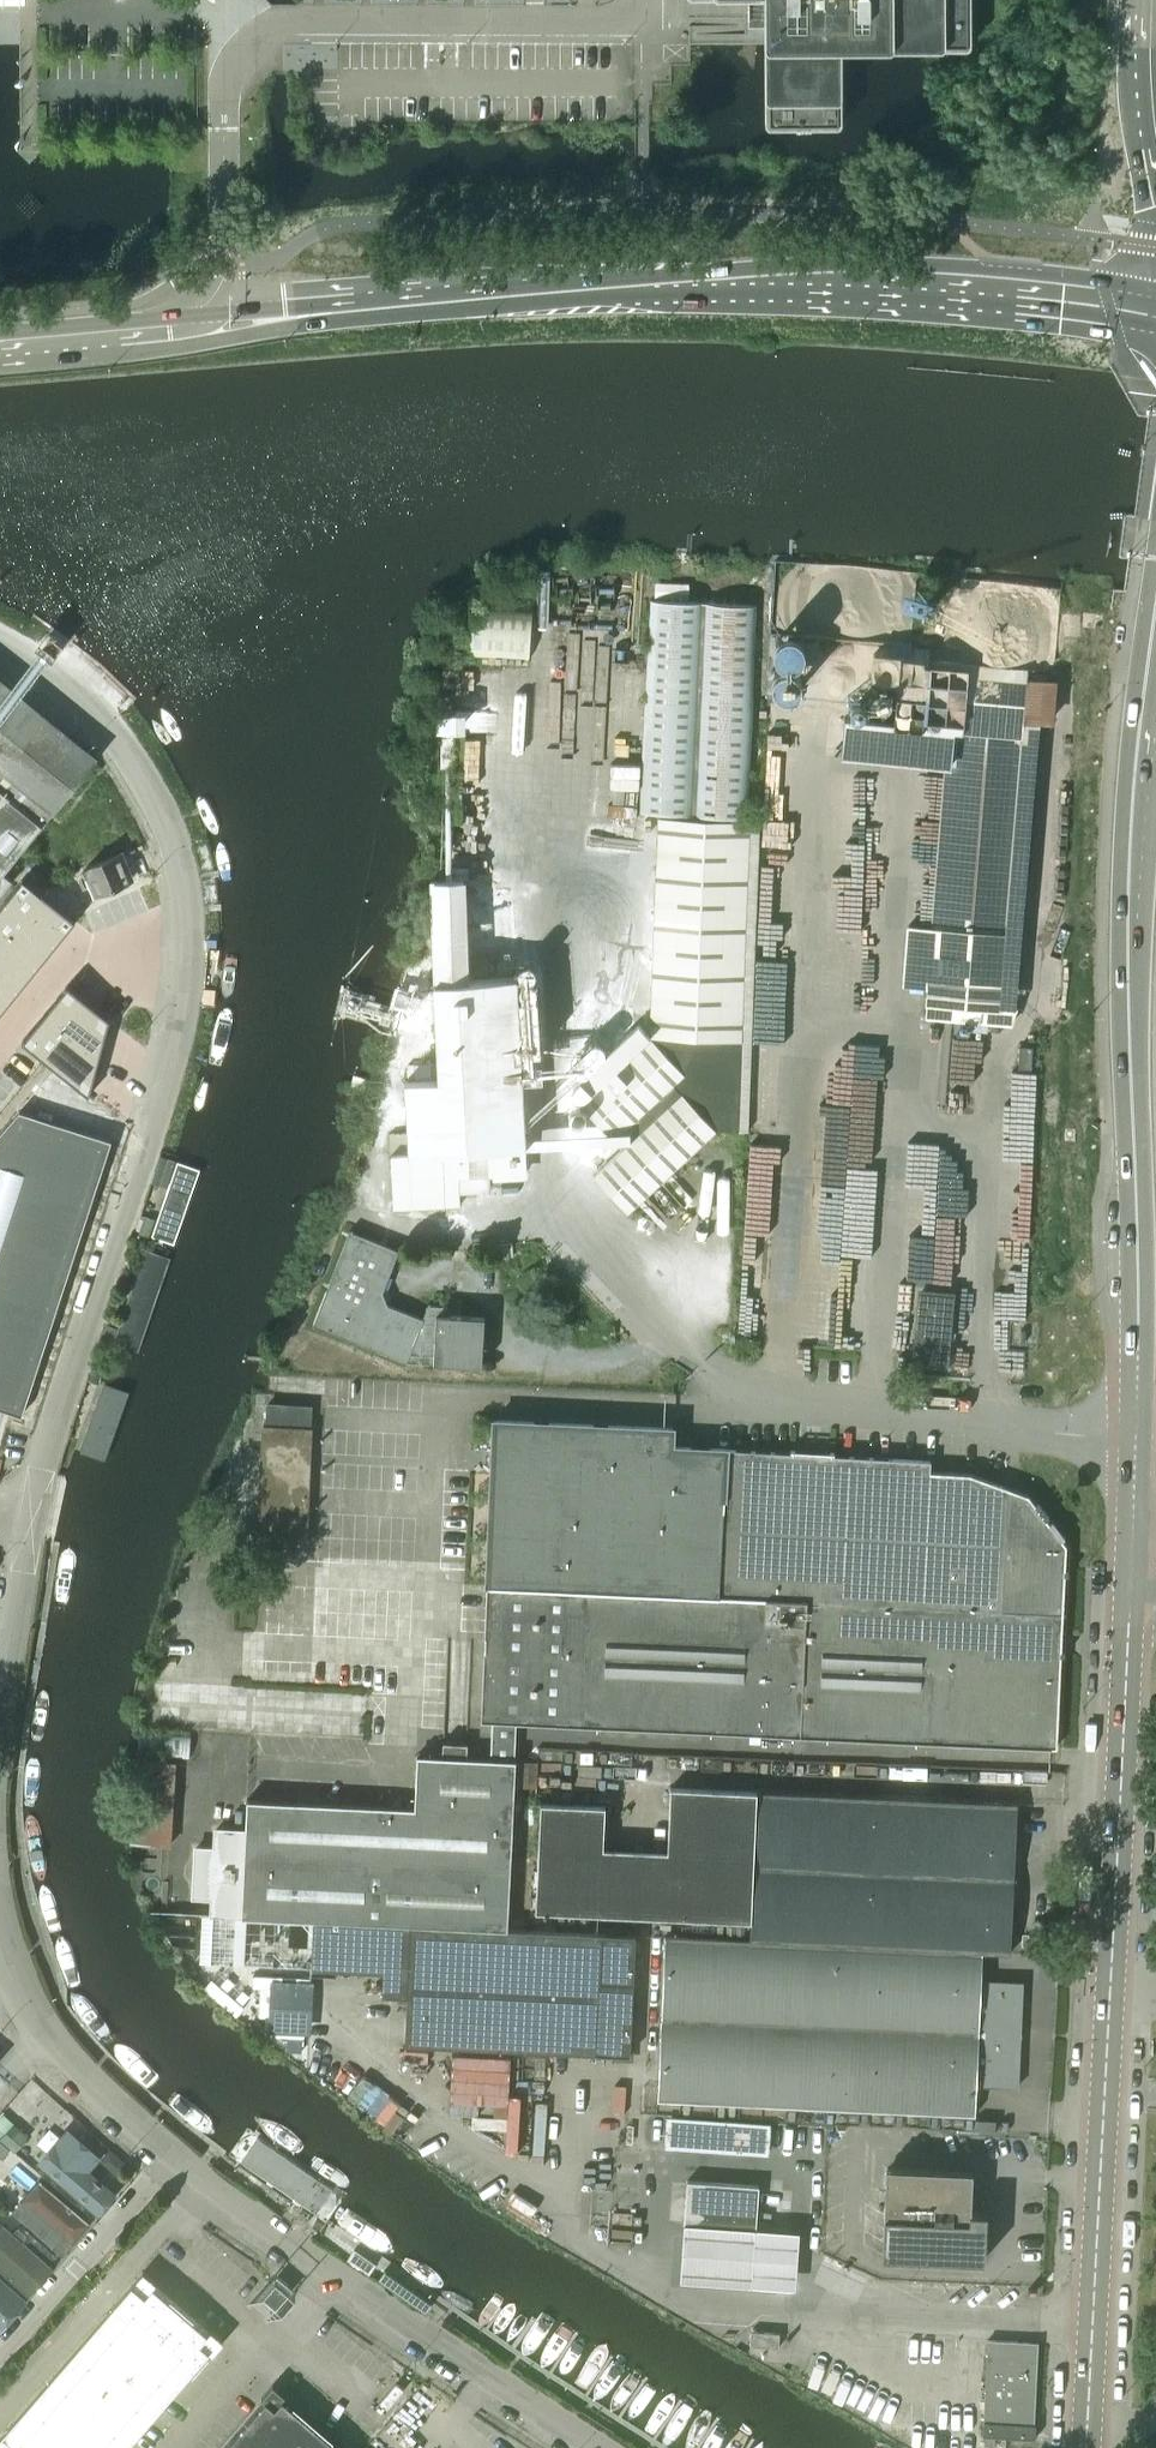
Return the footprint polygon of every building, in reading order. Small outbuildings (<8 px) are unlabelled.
[(690,1),(692,1),(713,0),(760,0),(760,50),(761,100),(762,126),(762,128),(764,129),(765,130),(768,130),(835,129),(837,129),(839,127),(841,125),(841,122),(841,96),(842,54),(885,54),(936,52),(964,52),(968,50),(970,46),(971,42),(970,0),(687,0),(690,1)] [(650,600),(639,812),(690,815),(695,815),(744,817),(755,604),(704,602),(700,602),(650,600)] [(794,669),(797,664),(798,660),(798,657),(797,653),(795,649),(792,645),(787,643),(783,642),(778,643),(774,645),(770,649),(767,654),(767,659),(768,664),(770,668),(774,671),(779,673),(784,674),(790,672),(794,669)] [(841,724),(838,760),(944,771),(933,925),(906,923),(902,984),(929,986),(927,1014),(1013,1021),(1017,1005),(998,1004),(1021,716),(1040,717),(1051,718),(1054,679),(1048,679),(1048,672),(969,667),(953,660),(929,658),(919,733),(841,724)] [(791,702),(794,697),(795,693),(796,689),(795,686),(793,682),(789,678),(785,676),(780,675),(776,676),(771,678),(767,682),(765,687),(764,692),(765,697),(768,701),(772,704),(776,706),(782,706),(787,705),(791,702)] [(11,880),(5,876),(99,760),(17,696),(9,689),(0,682),(0,895),(11,880)] [(884,713),(886,711),(887,708),(887,706),(886,703),(885,701),(883,700),(880,699),(878,699),(876,700),(874,702),(872,704),(872,706),(872,709),(873,711),(875,713),(877,714),(880,714),(882,714),(884,713)] [(855,722),(856,720),(857,719),(857,717),(857,716),(857,714),(856,712),(854,710),(852,709),(850,709),(848,709),(846,710),(844,711),(843,712),(843,714),(842,715),(842,718),(843,719),(844,721),(844,722),(845,723),(847,723),(848,724),(849,724),(851,724),(853,723),(855,722)] [(715,1130),(736,1131),(748,1131),(760,824),(721,822),(703,821),(658,819),(649,1038),(579,1103),(622,1149),(594,1175),(627,1212),(715,1130)] [(119,854),(85,868),(95,893),(129,879),(128,876),(128,873),(125,866),(124,865),(119,854)] [(0,897),(0,899),(52,940),(70,916),(24,880),(18,875),(12,881),(0,897)] [(527,1170),(517,977),(470,979),(466,878),(431,879),(435,981),(440,1077),(406,1080),(408,1131),(390,1132),(394,1208),(460,1205),(458,1174),(527,1170)] [(33,963),(52,940),(0,899),(0,937),(33,963)] [(15,986),(33,963),(0,937),(0,975),(15,986)] [(15,986),(0,975),(0,1005),(15,986)] [(79,991),(57,1020),(115,1065),(125,1027),(79,991)] [(57,1020),(35,1048),(105,1103),(115,1065),(57,1020)] [(1030,1046),(1018,1045),(1017,1067),(1030,1067),(1030,1046)] [(19,1110),(0,1133),(0,1408),(22,1415),(112,1140),(19,1110)] [(198,1169),(175,1161),(149,1234),(173,1241),(198,1169)] [(348,1230),(312,1323),(406,1361),(481,1365),(484,1317),(424,1314),(422,1318),(388,1304),(383,1291),(399,1249),(348,1230)] [(168,1259),(144,1251),(113,1343),(137,1350),(168,1259)] [(920,1291),(914,1360),(945,1363),(950,1293),(920,1291)] [(124,1385),(105,1379),(79,1452),(99,1458),(124,1385)] [(481,1719),(492,1720),(516,1721),(1051,1746),(1051,1747),(1056,1747),(1066,1543),(1027,1495),(969,1472),(930,1470),(930,1460),(671,1446),(672,1428),(495,1420),(481,1719)] [(262,1425),(255,1544),(303,1546),(310,1427),(262,1425)] [(240,1917),(312,1921),(312,1919),(408,1923),(506,1928),(514,1785),(525,1785),(526,1765),(515,1765),(515,1760),(514,1760),(516,1721),(492,1720),(489,1759),(465,1757),(466,1744),(442,1742),(441,1756),(415,1755),(413,1809),(245,1801),(244,1832),(214,1831),(213,1850),(194,1849),(192,1897),(211,1898),(210,1914),(240,1916),(240,1917)] [(750,1920),(749,1939),(981,1950),(1009,1952),(1017,1802),(670,1787),(664,1916),(750,1920)] [(540,1802),(534,1910),(599,1913),(605,1806),(540,1802)] [(312,1921),(310,1969),(381,1972),(381,1995),(405,1996),(408,1923),(312,1919),(312,1921)] [(506,1928),(408,1923),(405,1996),(403,2044),(595,2053),(629,2055),(632,1983),(634,1935),(506,1928)] [(981,1950),(749,1939),(665,1935),(657,2099),(973,2113),(974,2084),(1015,2086),(1020,1980),(980,1979),(981,1950)] [(229,1969),(211,1993),(280,2047),(298,2024),(275,2006),(284,1994),(261,1976),(252,1988),(229,1969)] [(770,2124),(667,2117),(665,2150),(768,2156),(770,2124)] [(102,2217),(123,2193),(95,2169),(107,2156),(72,2125),(39,2163),(102,2217)] [(243,2166),(317,2219),(325,2219),(331,2217),(336,2210),(337,2201),(335,2195),(259,2142),(252,2141),(245,2144),(241,2150),(238,2158),(243,2166)] [(882,2236),(881,2254),(974,2258),(984,2259),(986,2210),(975,2210),(970,2210),(970,2203),(969,2202),(970,2170),(886,2167),(885,2200),(884,2200),(882,2236)] [(14,2212),(64,2255),(92,2223),(42,2180),(14,2212)] [(686,2180),(683,2224),(754,2229),(758,2185),(686,2180)] [(407,2246),(361,2215),(354,2214),(347,2217),(344,2225),(348,2231),(396,2265),(402,2265),(409,2262),(410,2255),(407,2246)] [(34,2296),(59,2267),(0,2216),(0,2266),(34,2296)] [(682,2268),(681,2283),(794,2291),(795,2275),(798,2235),(685,2227),(682,2268)] [(354,2249),(348,2258),(369,2273),(376,2263),(354,2249)] [(1,2434),(0,2435),(0,2447),(124,2447),(207,2351),(211,2354),(223,2340),(209,2328),(206,2332),(153,2286),(156,2282),(153,2279),(142,2270),(1,2434)] [(2,2334),(31,2300),(0,2274),(0,2333),(2,2334)] [(261,2295),(275,2307),(292,2287),(278,2275),(261,2295)] [(399,2278),(392,2288),(416,2304),(423,2295),(399,2278)] [(751,2330),(750,2345),(768,2346),(767,2360),(777,2361),(780,2332),(751,2330)] [(1037,2342),(987,2339),(981,2435),(1034,2438),(1034,2424),(1032,2424),(1037,2342)] [(222,2447),(346,2447),(272,2384),(260,2397),(264,2400),(222,2447)]
